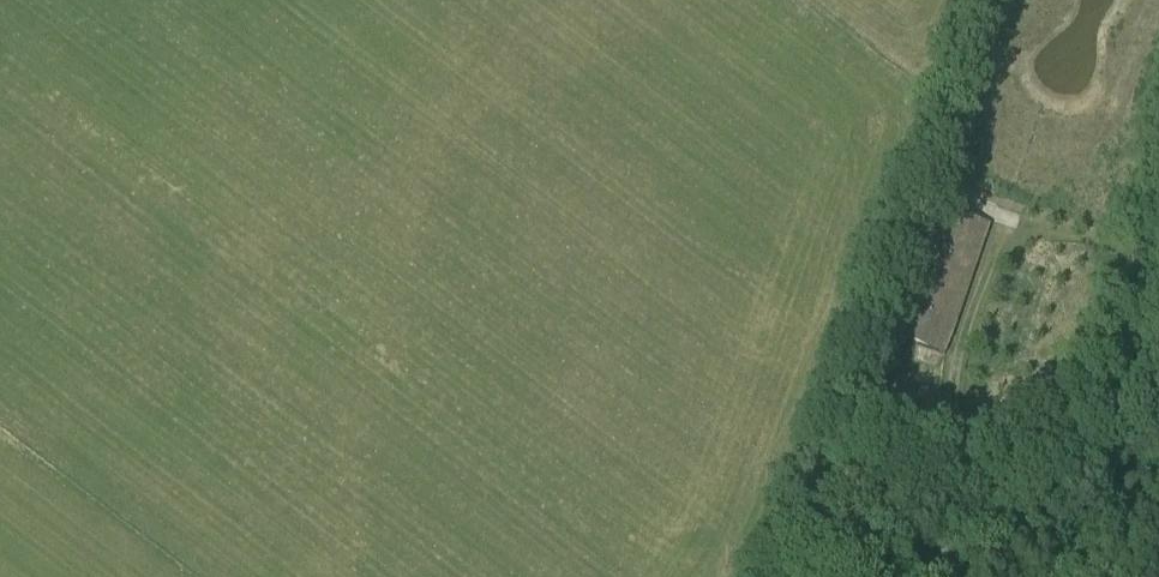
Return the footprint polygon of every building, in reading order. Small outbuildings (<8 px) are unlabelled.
[(945,356),(991,226),(931,205),(895,314),(887,311),(879,335),(945,356)]
